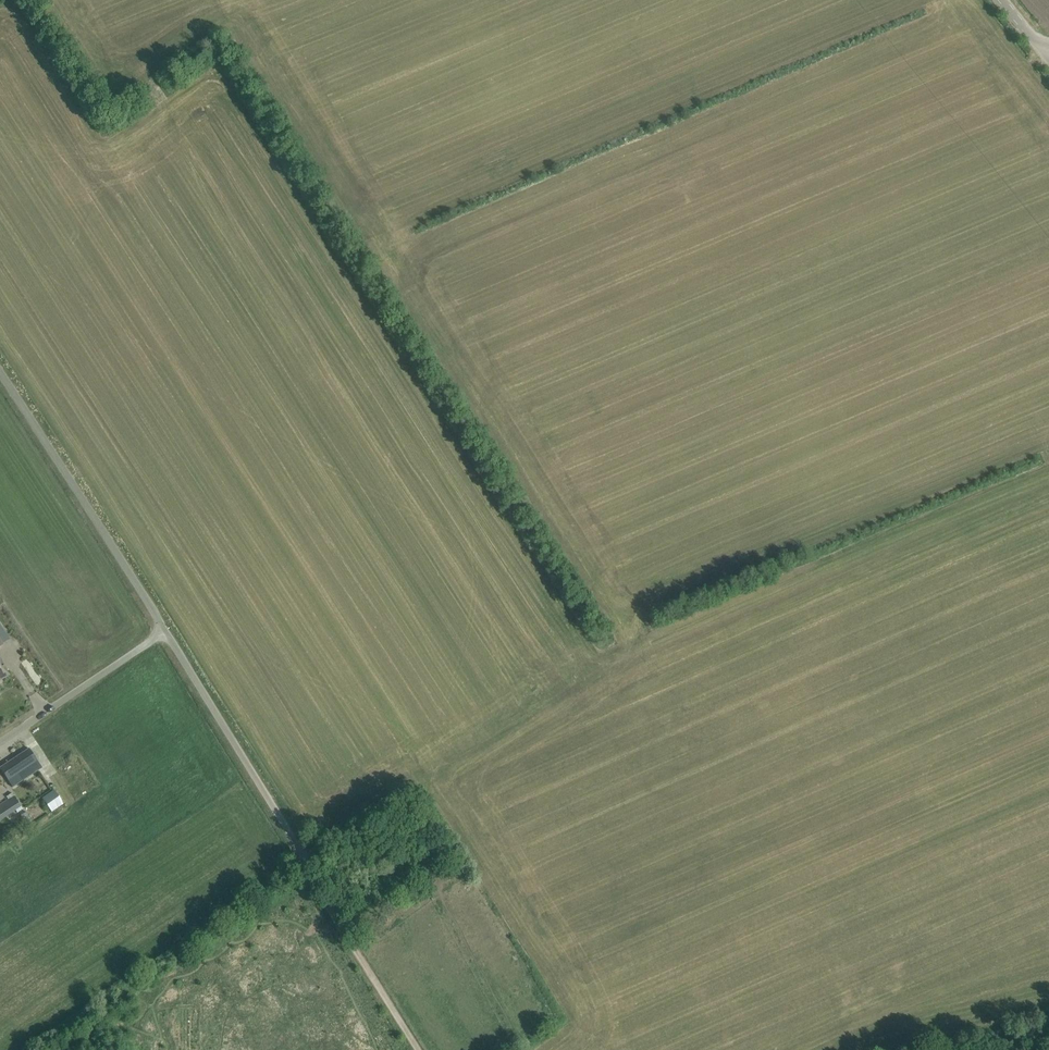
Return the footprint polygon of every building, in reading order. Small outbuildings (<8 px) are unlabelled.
[(3,644),(10,639),(2,627),(0,629),(0,647),(3,644)] [(9,675),(0,658),(0,680),(9,675)] [(35,758),(29,749),(0,768),(8,781),(16,775),(21,782),(34,773),(29,767),(37,762),(35,758)] [(0,804),(0,821),(15,811),(16,813),(22,809),(14,796),(0,804)]
